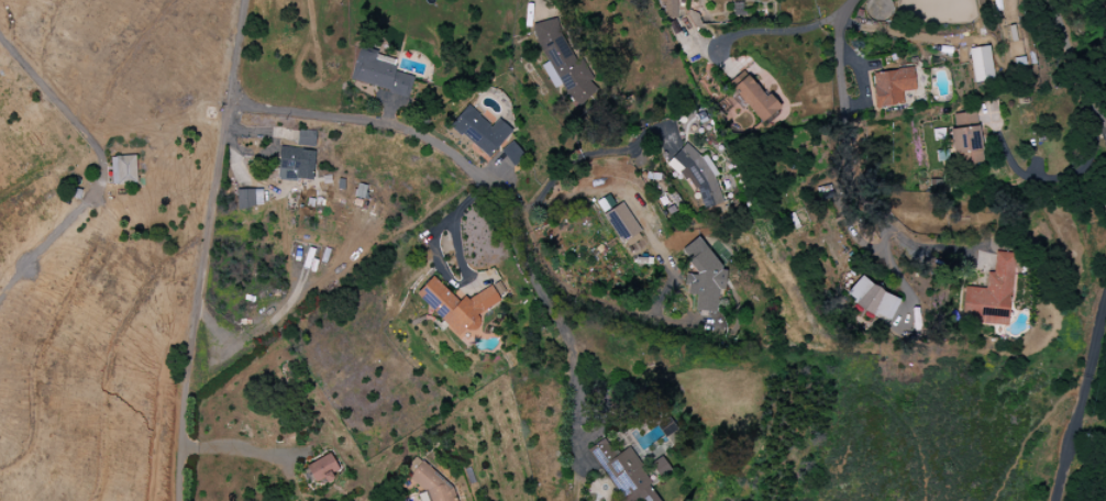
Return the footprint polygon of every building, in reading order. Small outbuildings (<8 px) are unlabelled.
[(654,2),(664,2),(664,18),(676,18),(677,0),(654,0),(654,2)] [(974,83),(994,79),(988,46),(968,49),(974,83)] [(350,81),(408,97),(414,77),(394,71),(396,66),(375,60),(377,52),(359,47),(350,81)] [(876,108),(902,105),(901,91),(915,90),(912,68),(872,73),(876,108)] [(732,88),(763,125),(780,112),(748,74),(732,88)] [(498,119),(492,126),(467,105),(450,126),(489,158),(511,130),(498,119)] [(949,129),(953,166),(982,162),(976,111),(953,114),(955,129),(949,129)] [(297,146),(315,146),(315,131),(297,130),(297,146)] [(514,167),(524,155),(510,142),(500,153),(514,167)] [(686,143),(666,165),(714,208),(724,196),(710,183),(719,173),(686,143)] [(278,179),(313,181),(314,149),(279,148),(278,179)] [(111,184),(136,184),(136,156),(111,157),(111,184)] [(262,189),(236,190),(237,208),(262,207),(262,189)] [(603,214),(616,206),(608,195),(596,202),(603,214)] [(626,248),(636,241),(633,237),(641,231),(621,203),(603,216),(626,248)] [(695,311),(717,312),(718,293),(724,288),(725,273),(698,237),(679,251),(697,275),(685,274),(685,287),(691,295),(696,295),(695,311)] [(964,287),(962,314),(972,315),(971,323),(1008,326),(1013,253),(994,252),(993,273),(987,272),(985,289),(964,287)] [(898,305),(862,274),(845,294),(882,324),(898,305)] [(415,295),(458,336),(466,327),(473,333),(483,322),(479,319),(500,297),(485,283),(463,306),(432,276),(415,295)] [(622,500),(658,500),(649,486),(651,485),(629,448),(615,457),(604,439),(589,448),(622,500)] [(305,465),(315,486),(333,478),(331,474),(339,471),(331,454),(305,465)]
